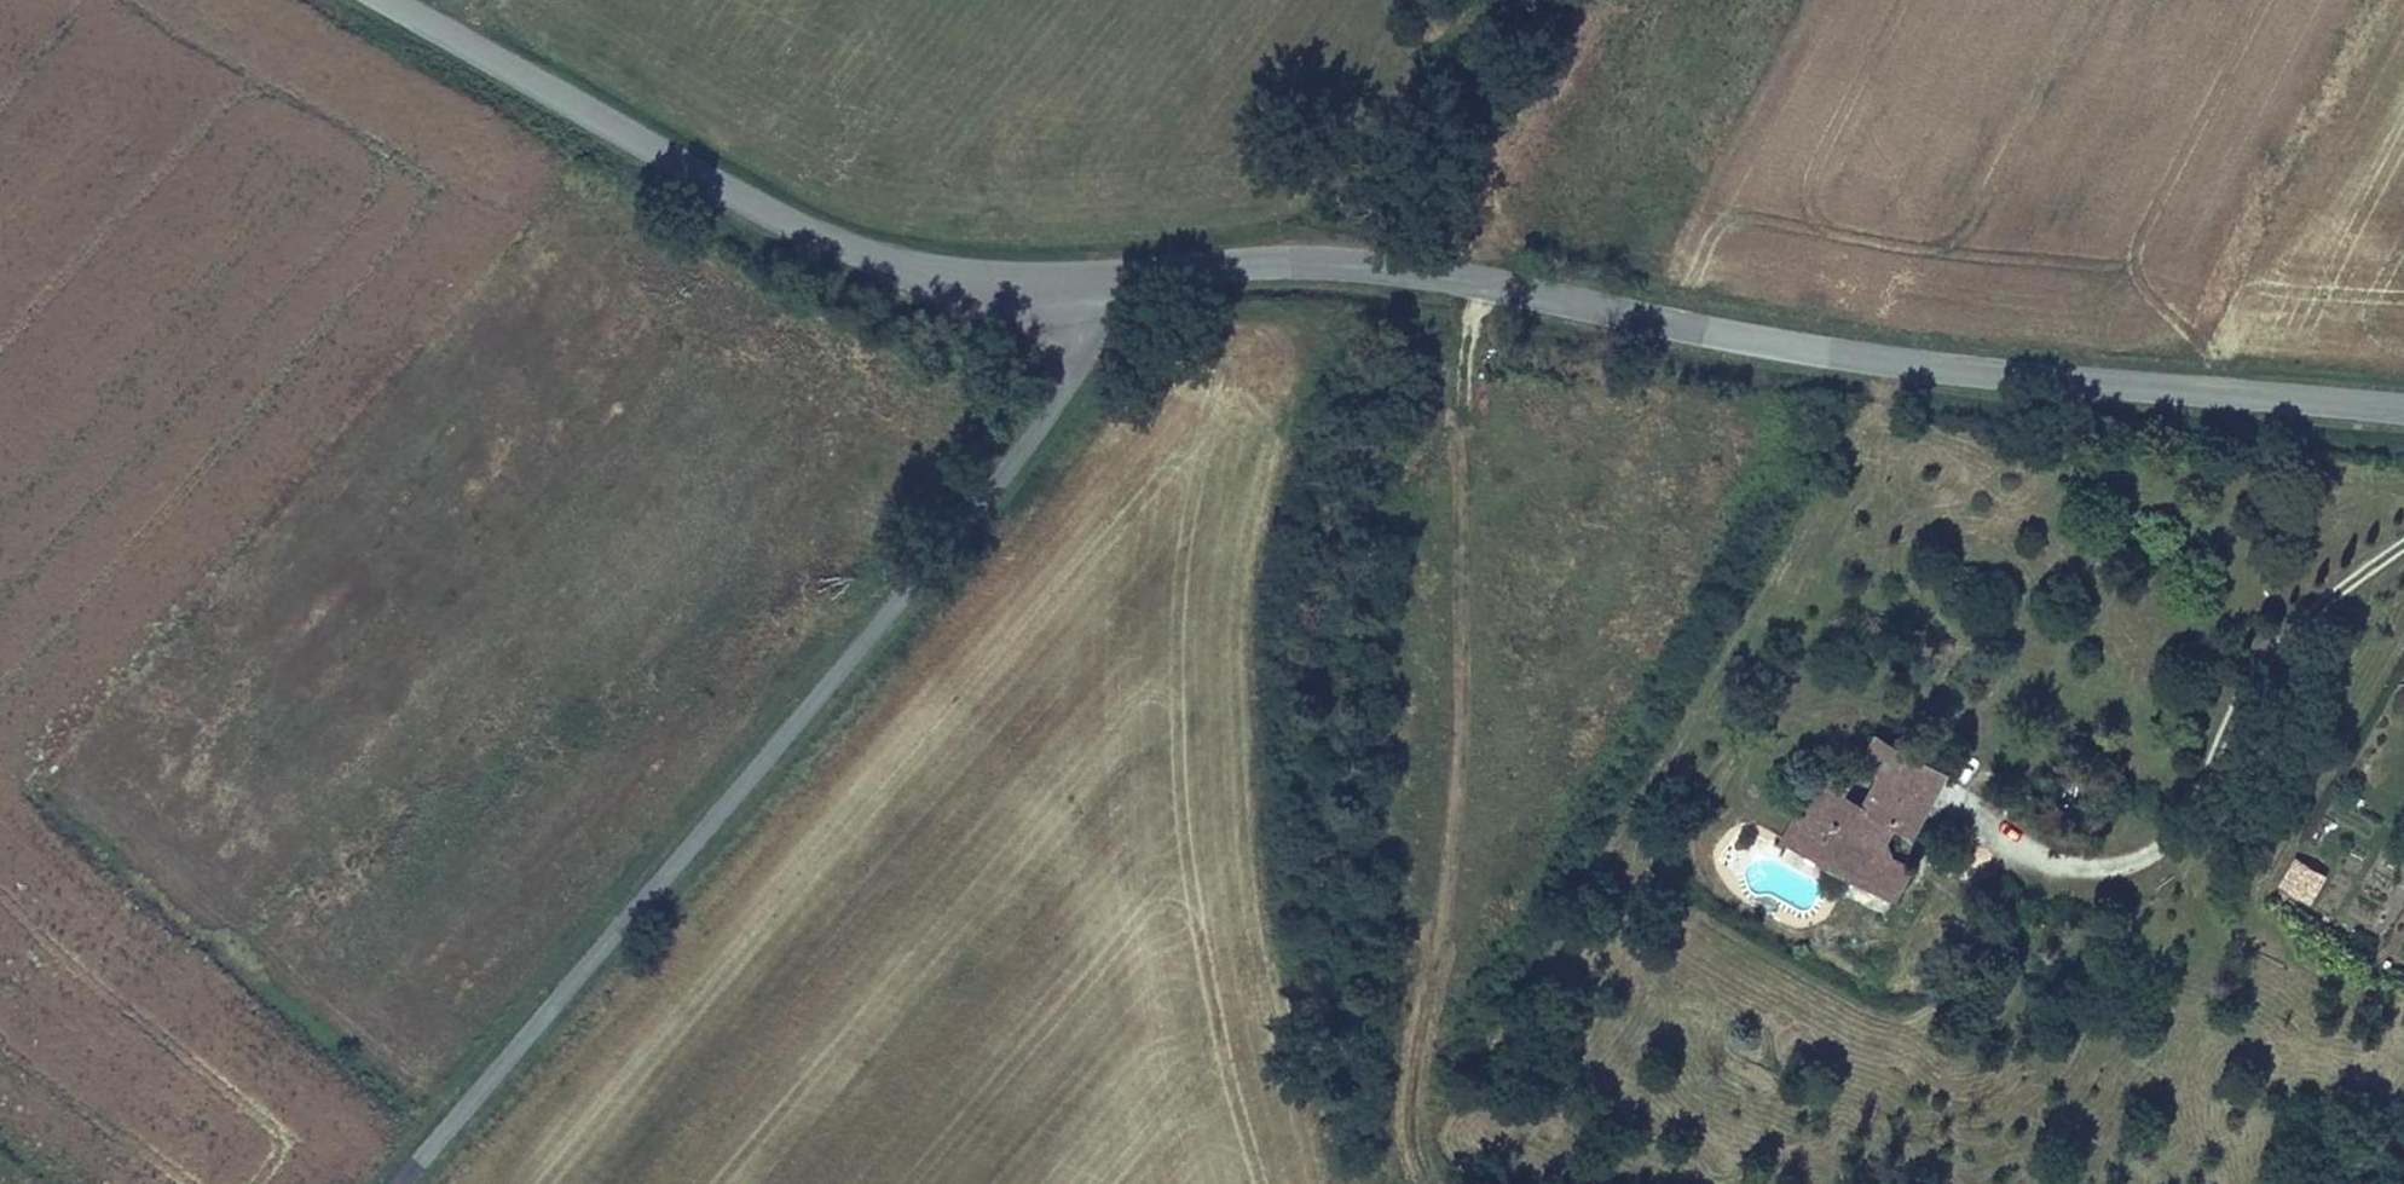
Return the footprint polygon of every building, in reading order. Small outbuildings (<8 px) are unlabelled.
[(1882,866),(1881,844),(1873,840),(1882,823),(1890,827),(1907,836),(1939,780),(1870,742),(1855,770),(1874,780),(1856,813),(1836,803),(1843,791),(1815,776),(1795,816),(1813,826),(1799,850),(1849,877),(1845,885),(1866,897),(1882,866)] [(1795,816),(1777,849),(1845,885),(1849,877),(1799,850),(1813,826),(1795,816)] [(1873,840),(1881,844),(1890,827),(1882,823),(1873,840)] [(2277,887),(2286,892),(2302,865),(2294,860),(2277,887)] [(2305,904),(2322,877),(2302,865),(2286,892),(2305,904)] [(1882,866),(1866,897),(1885,908),(1902,876),(1882,866)]
